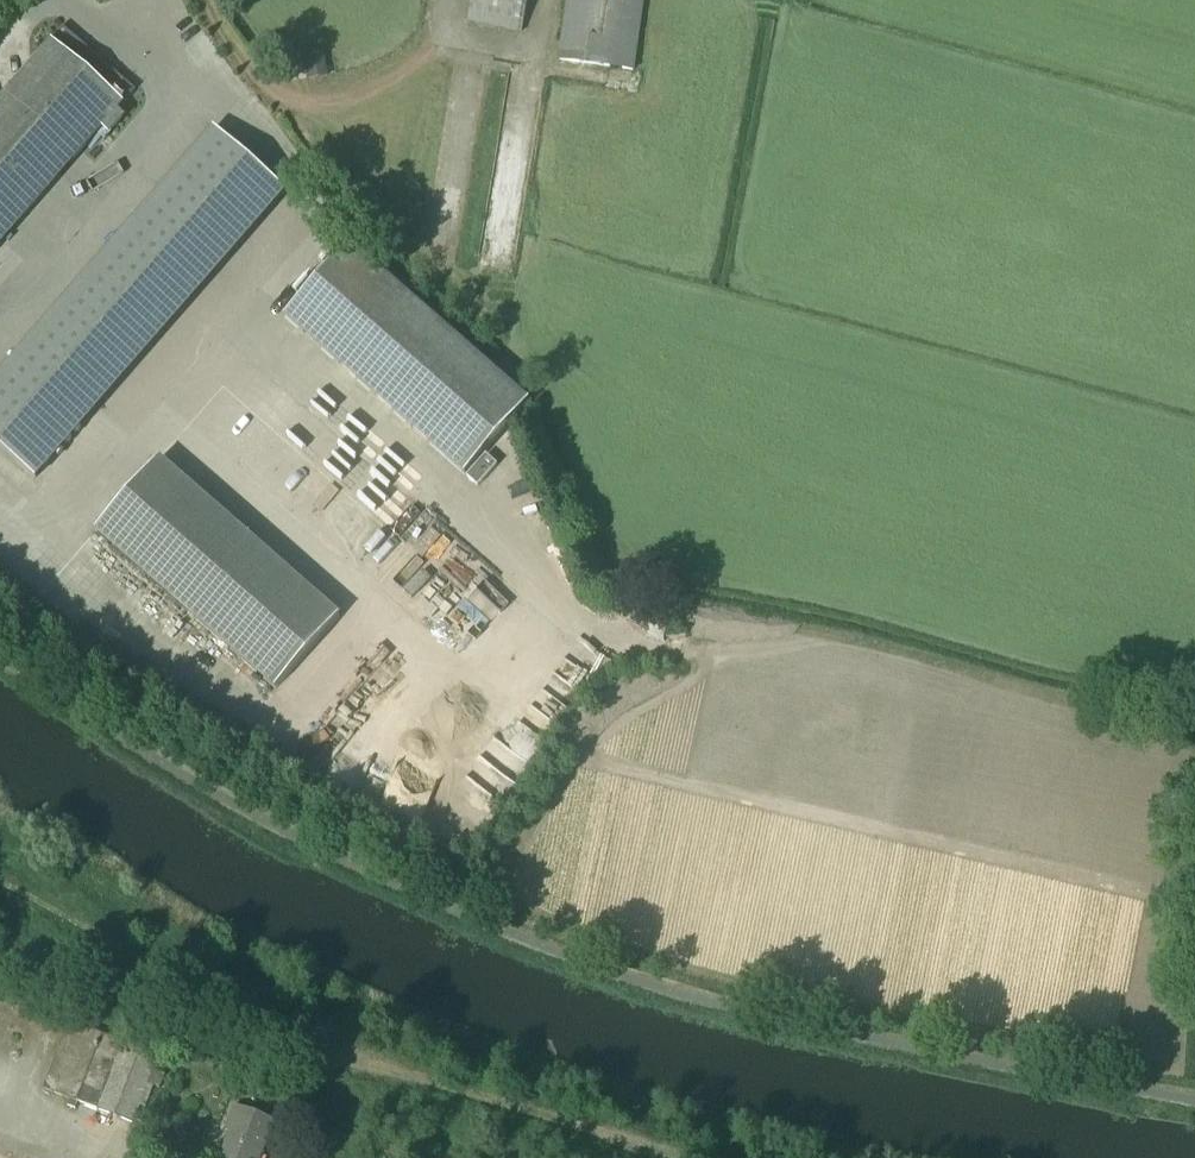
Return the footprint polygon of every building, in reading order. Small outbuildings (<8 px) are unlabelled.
[(464,22),(521,34),(528,0),(468,0),(464,22)] [(644,0),(566,0),(558,61),(634,72),(644,0)] [(0,99),(0,241),(97,130),(105,136),(120,118),(114,112),(132,92),(102,65),(99,68),(88,59),(91,56),(60,29),(0,99)] [(323,53),(304,57),(309,81),(327,78),(323,53)] [(34,478),(284,191),(213,128),(0,372),(0,448),(34,478)] [(284,318),(465,476),(529,403),(348,245),(284,318)] [(95,533),(276,691),(341,616),(160,458),(95,533)] [(310,1028),(309,1031),(333,1040),(334,1036),(331,1026),(319,1021),(310,1028)] [(69,1022),(43,1090),(133,1125),(140,1107),(146,1109),(154,1088),(160,1091),(165,1076),(153,1072),(159,1057),(69,1022)] [(224,1148),(221,1154),(230,1157),(259,1157),(275,1122),(234,1103),(222,1128),(231,1132),(224,1148)]
